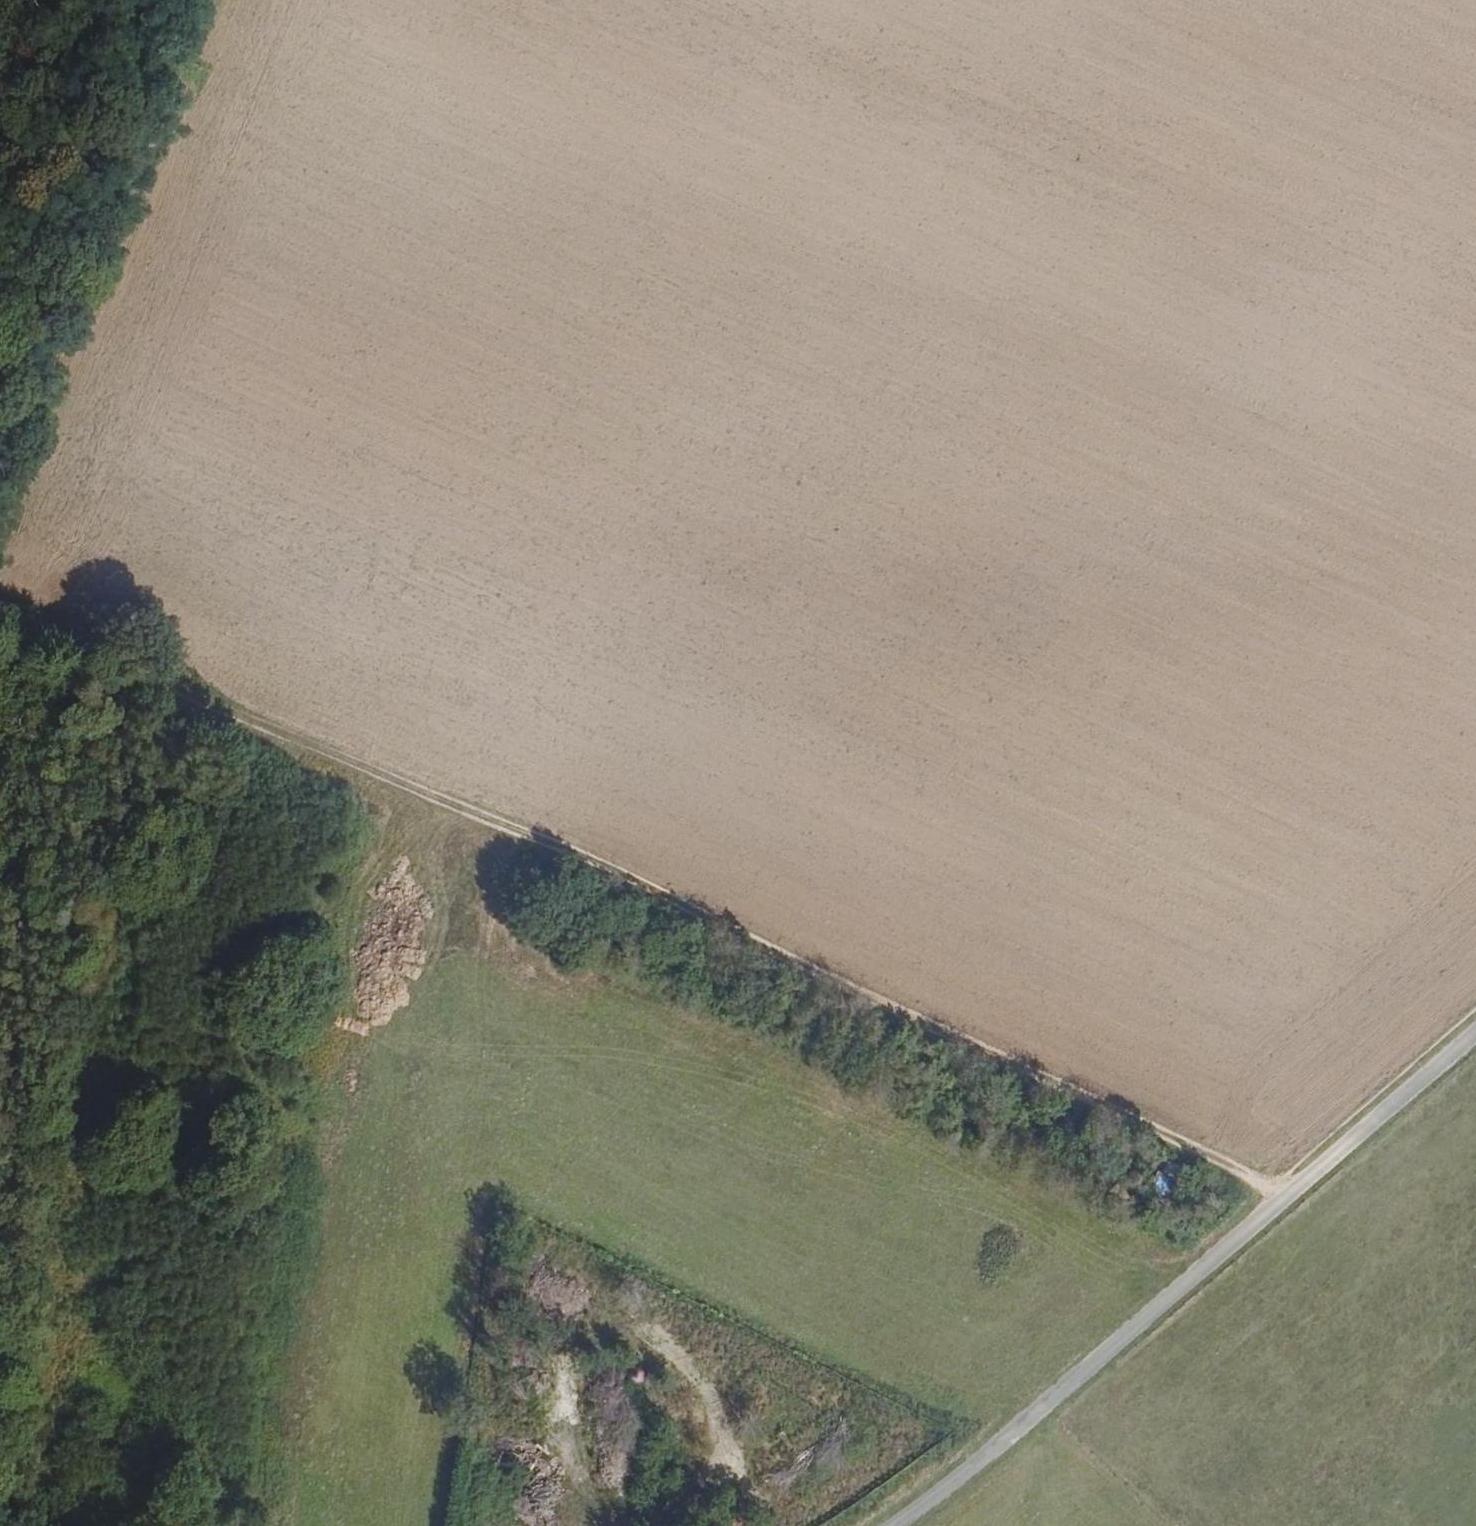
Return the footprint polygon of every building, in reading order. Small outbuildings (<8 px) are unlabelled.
[(1168,1219),(1187,1180),(1173,1173),(1154,1213),(1168,1219)]
